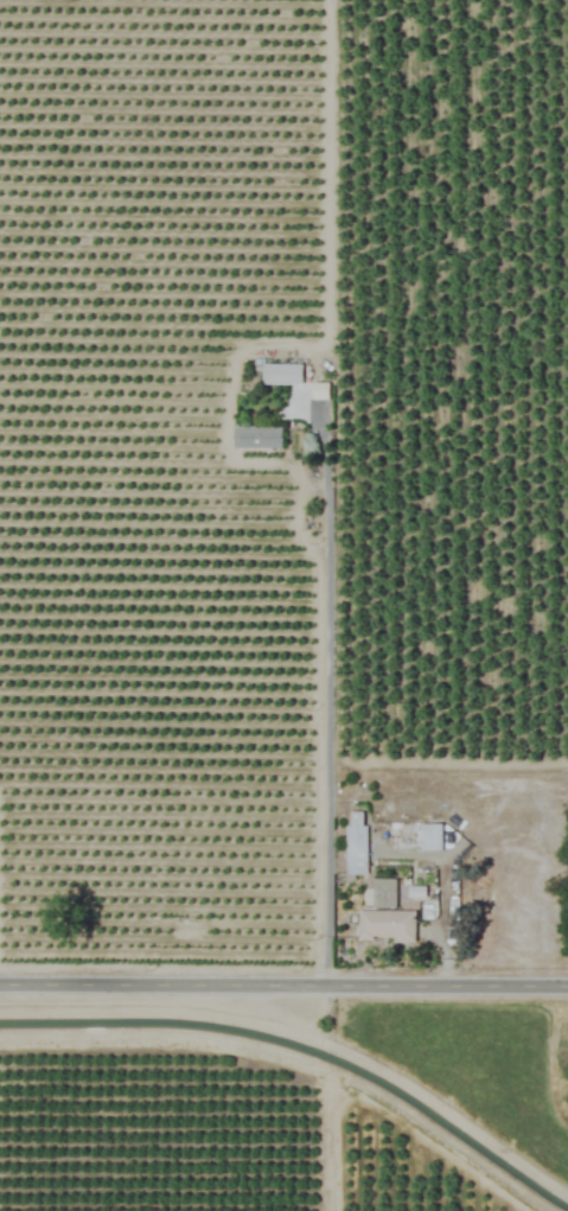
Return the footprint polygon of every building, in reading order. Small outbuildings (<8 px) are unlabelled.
[(263,384),(302,384),(302,364),(263,364),(263,384)] [(234,449),(282,449),(282,426),(234,426),(234,449)] [(346,878),(366,878),(366,811),(346,811),(346,878)] [(441,823),(420,823),(420,850),(441,850),(441,823)] [(372,909),(395,908),(395,879),(371,879),(372,909)] [(414,912),(358,912),(358,942),(414,942),(414,912)]
